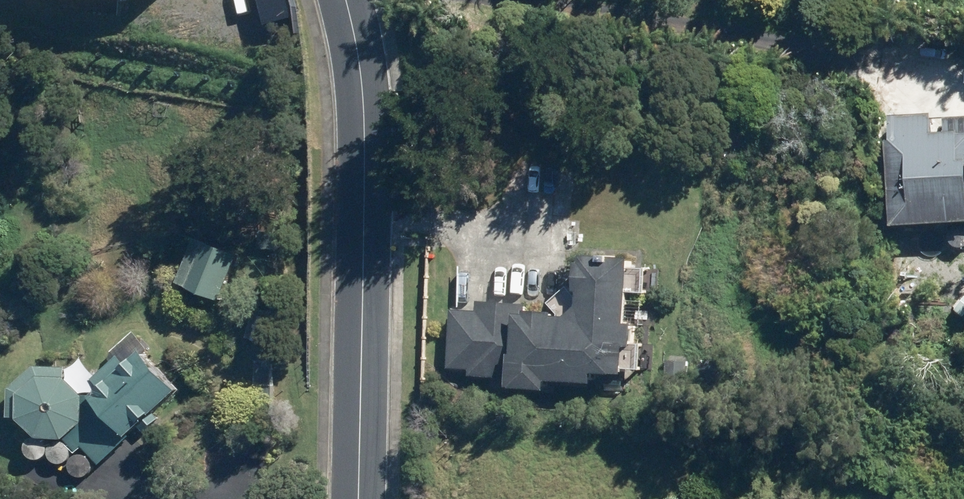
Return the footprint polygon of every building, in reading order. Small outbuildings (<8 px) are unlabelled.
[(932,110),(890,111),(891,137),(887,137),(892,223),(963,219),(963,113),(945,114),(946,128),(933,128),(932,110)] [(241,255),(199,237),(179,282),(221,301),(241,255)] [(644,290),(645,265),(628,265),(628,254),(580,251),(580,255),(578,255),(578,259),(574,259),(574,288),(577,287),(577,295),(571,287),(553,303),(562,314),(551,313),(552,309),(525,307),(525,302),(476,299),(475,308),(450,307),(447,367),(469,368),(468,375),(506,377),(506,385),(544,387),(545,378),(591,380),(592,370),(622,371),(622,367),(640,368),(641,341),(633,341),(634,321),(625,320),(627,290),(644,290)] [(179,391),(142,351),(128,364),(120,355),(94,380),(101,388),(95,394),(82,394),(67,377),(42,376),(21,393),(21,420),(38,438),(63,440),(76,453),(82,448),(99,466),(139,428),(146,434),(160,419),(154,413),(179,391)] [(685,398),(687,361),(665,361),(664,397),(685,398)]
